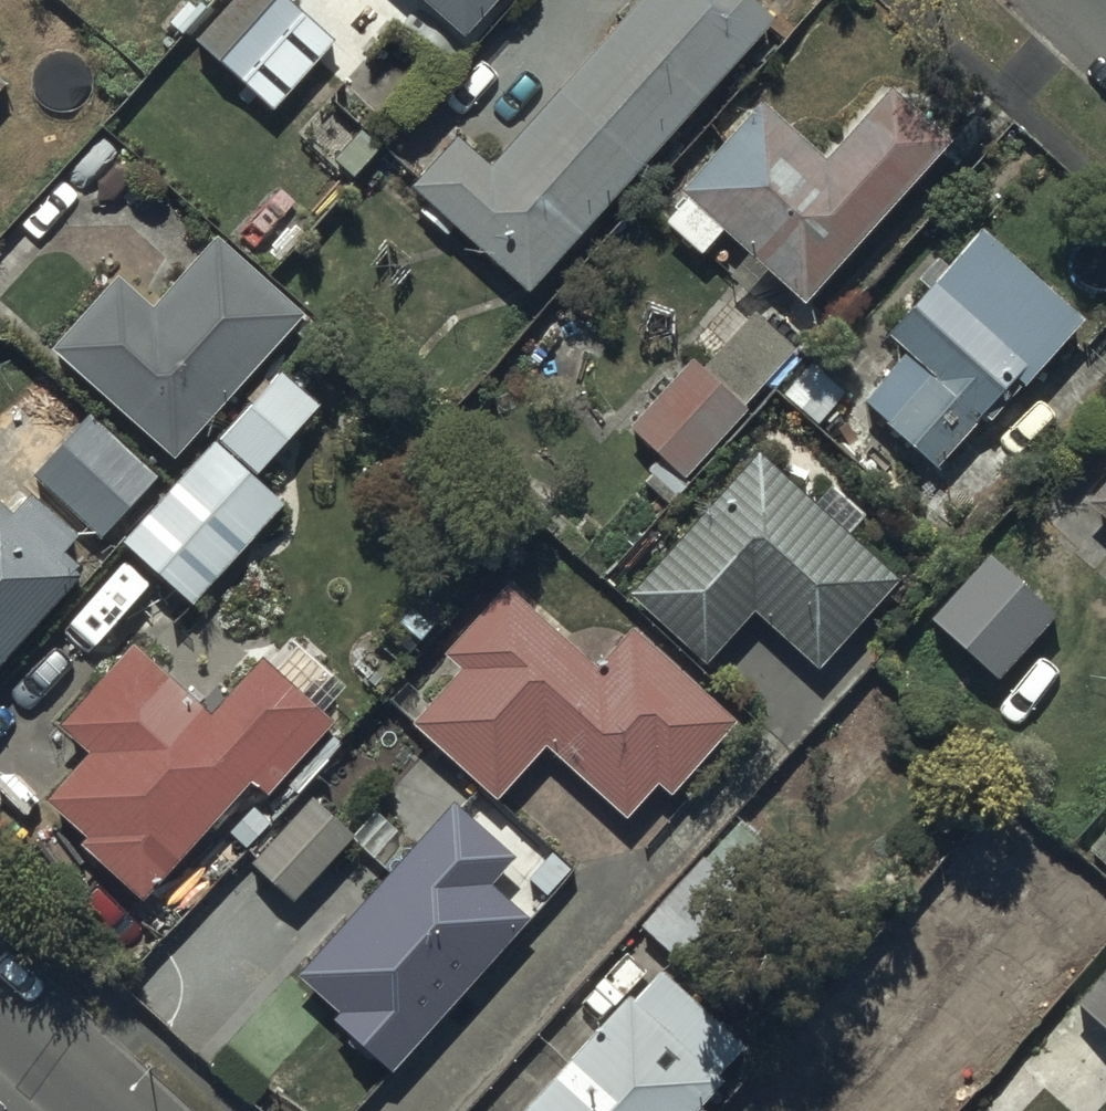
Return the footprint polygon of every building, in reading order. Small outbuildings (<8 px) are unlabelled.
[(197,27),(275,99),(337,33),(301,0),(221,0),(197,27)] [(492,152),(458,122),(412,174),(431,191),(421,203),(447,227),(458,214),(529,279),(777,4),(773,0),(629,0),(492,152)] [(462,24),(485,0),(437,0),(462,24)] [(0,61),(0,84),(11,71),(0,61)] [(827,142),(764,86),(678,177),(687,185),(667,206),(703,240),(726,215),(751,239),(731,260),(749,277),(769,256),(805,290),(952,128),(890,72),(827,142)] [(1084,302),(981,215),(944,258),(934,250),(919,268),(927,275),(889,320),(910,337),(866,388),(943,453),(987,402),(994,408),(1084,302)] [(155,297),(118,265),(54,339),(176,445),(305,298),(219,224),(155,297)] [(754,315),(704,372),(744,407),(794,350),(754,315)] [(849,383),(813,353),(780,392),(817,422),(849,383)] [(651,470),(677,493),(749,412),(744,407),(704,372),(692,360),(631,428),(663,457),(651,470)] [(278,363),(221,427),(258,461),(316,396),(278,363)] [(160,460),(93,401),(35,466),(102,525),(160,460)] [(284,493),(217,431),(125,531),(192,593),(284,493)] [(672,542),(633,582),(706,651),(756,598),(818,657),(900,570),(849,521),(865,503),(834,474),(816,493),(760,439),(748,452),(743,447),(661,532),(672,542)] [(1089,488),(1105,503),(1105,469),(1089,488)] [(0,487),(0,645),(82,554),(62,537),(74,523),(29,483),(14,500),(0,487)] [(1060,603),(991,541),(932,605),(1001,667),(1060,603)] [(598,656),(506,574),(445,641),(460,656),(412,709),(497,786),(545,733),(626,806),(657,771),(670,782),(737,708),(635,615),(598,656)] [(249,771),(266,787),(332,715),(259,649),(209,704),(131,632),(55,714),(89,745),(45,793),(83,828),(78,834),(139,890),(249,771)] [(349,829),(308,793),(252,859),(294,894),(349,829)] [(388,1064),(526,912),(486,877),(511,851),(453,799),(296,969),(337,1006),(332,1012),(388,1064)] [(1085,839),(1105,857),(1105,814),(1085,839)] [(702,850),(642,916),(671,943),(731,877),(702,850)] [(1076,997),(1105,1024),(1105,963),(1076,997)] [(654,966),(519,1110),(686,1110),(744,1049),(654,966)]
